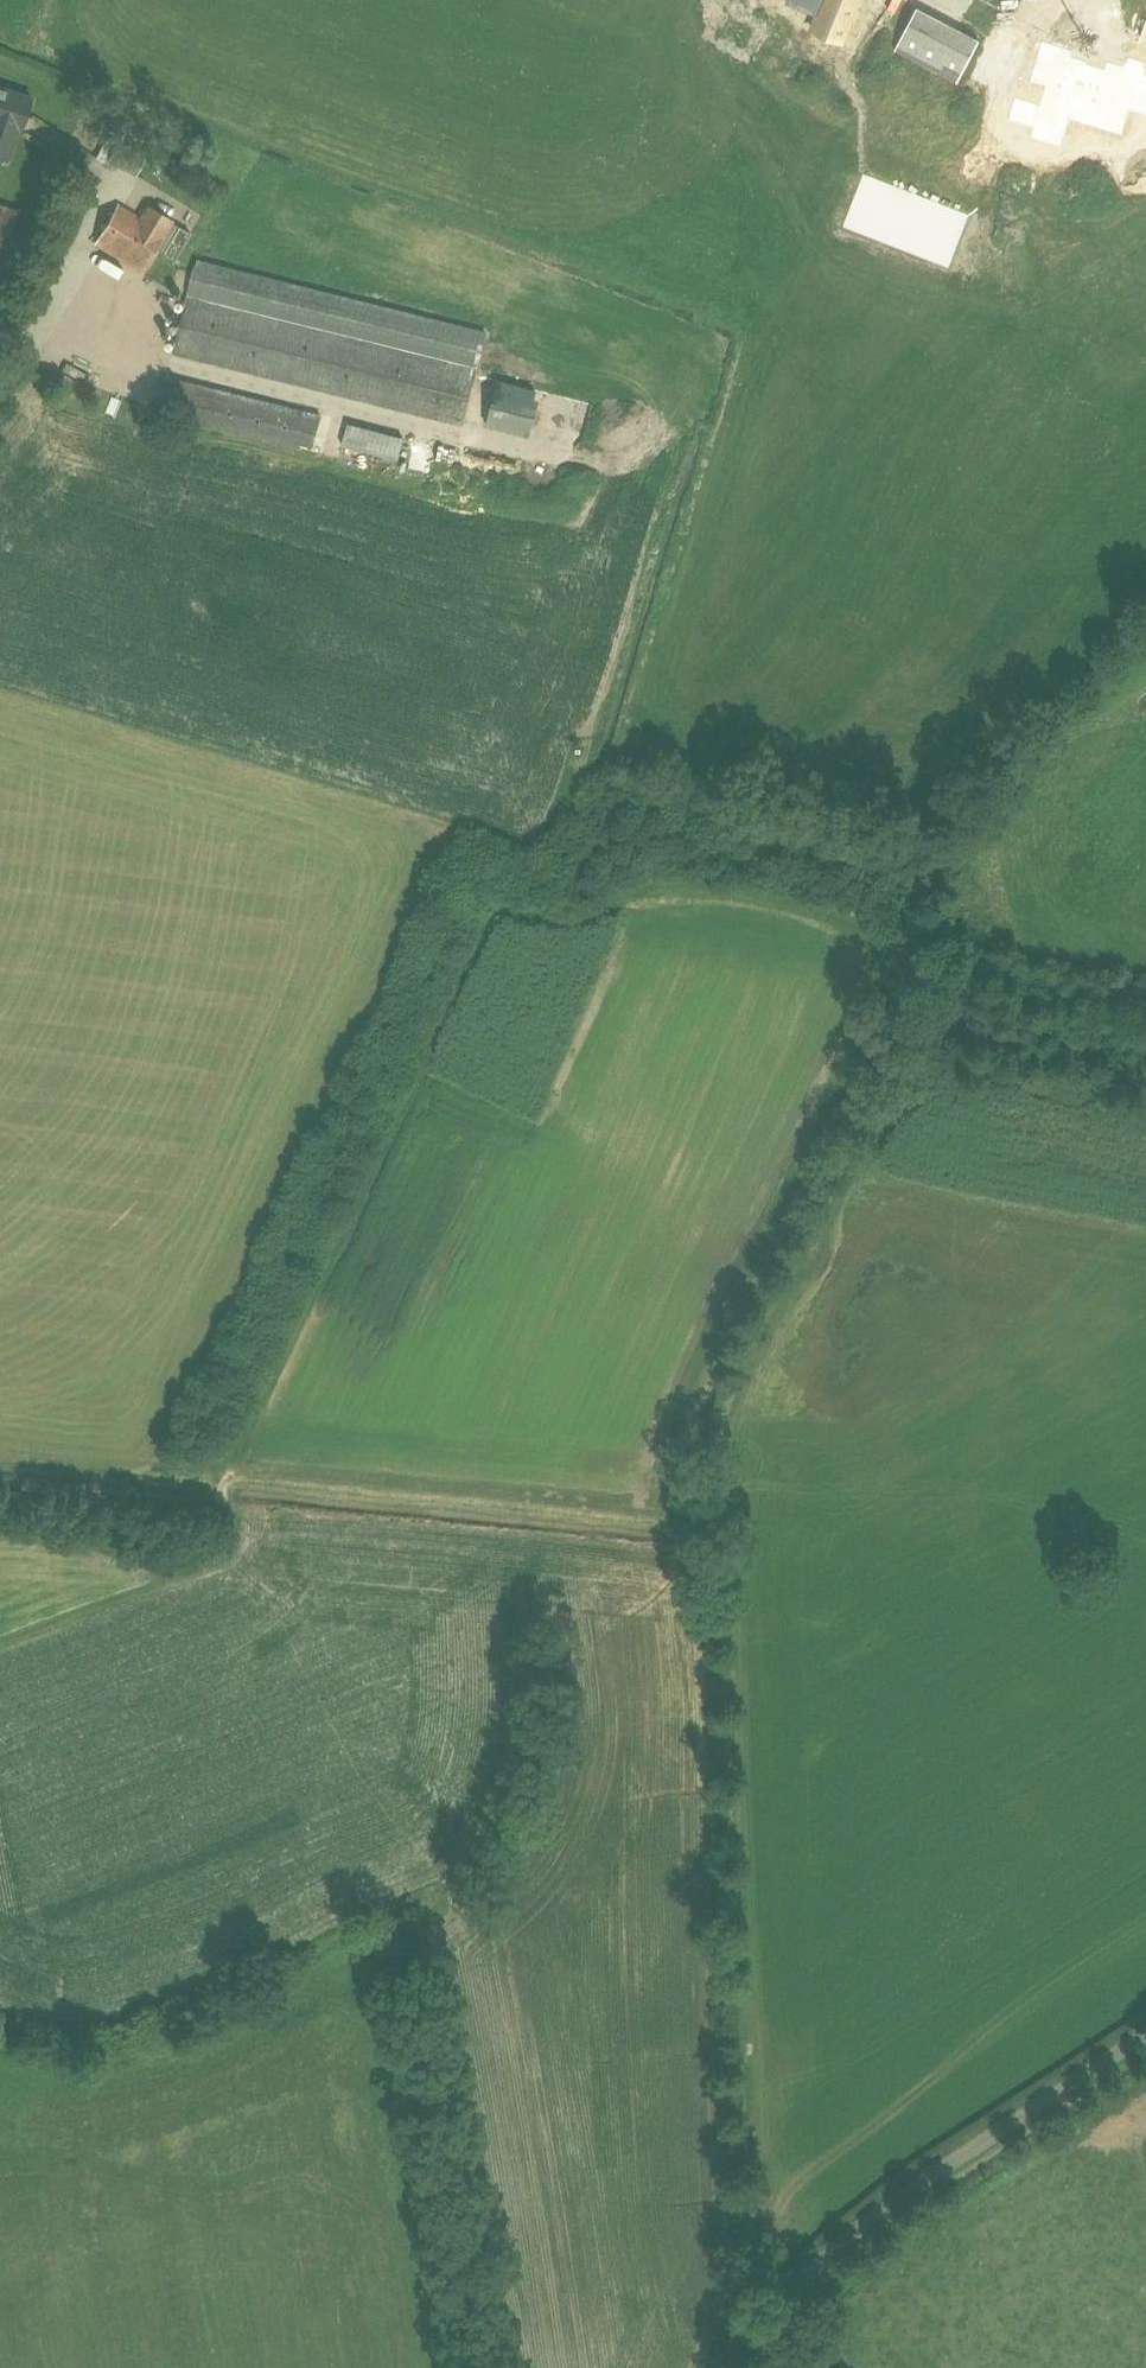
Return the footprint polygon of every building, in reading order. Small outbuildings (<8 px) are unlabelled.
[(859,0),(825,0),(819,14),(817,13),(816,14),(819,15),(813,29),(842,41),(859,0)] [(1025,0),(992,0),(977,29),(1003,42),(1025,0)] [(960,81),(981,40),(917,7),(896,49),(960,81)] [(1039,35),(986,183),(1045,203),(1076,115),(1145,140),(1145,73),(1039,35)] [(32,95),(0,84),(0,152),(10,155),(19,125),(22,126),(32,95)] [(112,147),(107,160),(151,177),(156,164),(112,147)] [(142,216),(119,203),(96,242),(143,270),(174,219),(149,204),(142,216)] [(190,234),(179,227),(163,252),(175,259),(190,234)] [(489,364),(496,329),(309,288),(309,285),(247,271),(243,290),(258,294),(255,309),(297,318),(296,323),(489,364)] [(350,399),(476,425),(488,366),(374,343),(372,353),(369,367),(321,357),(314,388),(351,395),(350,399)] [(530,437),(542,392),(499,380),(487,426),(530,437)] [(410,460),(416,437),(359,423),(354,447),(410,460)]
